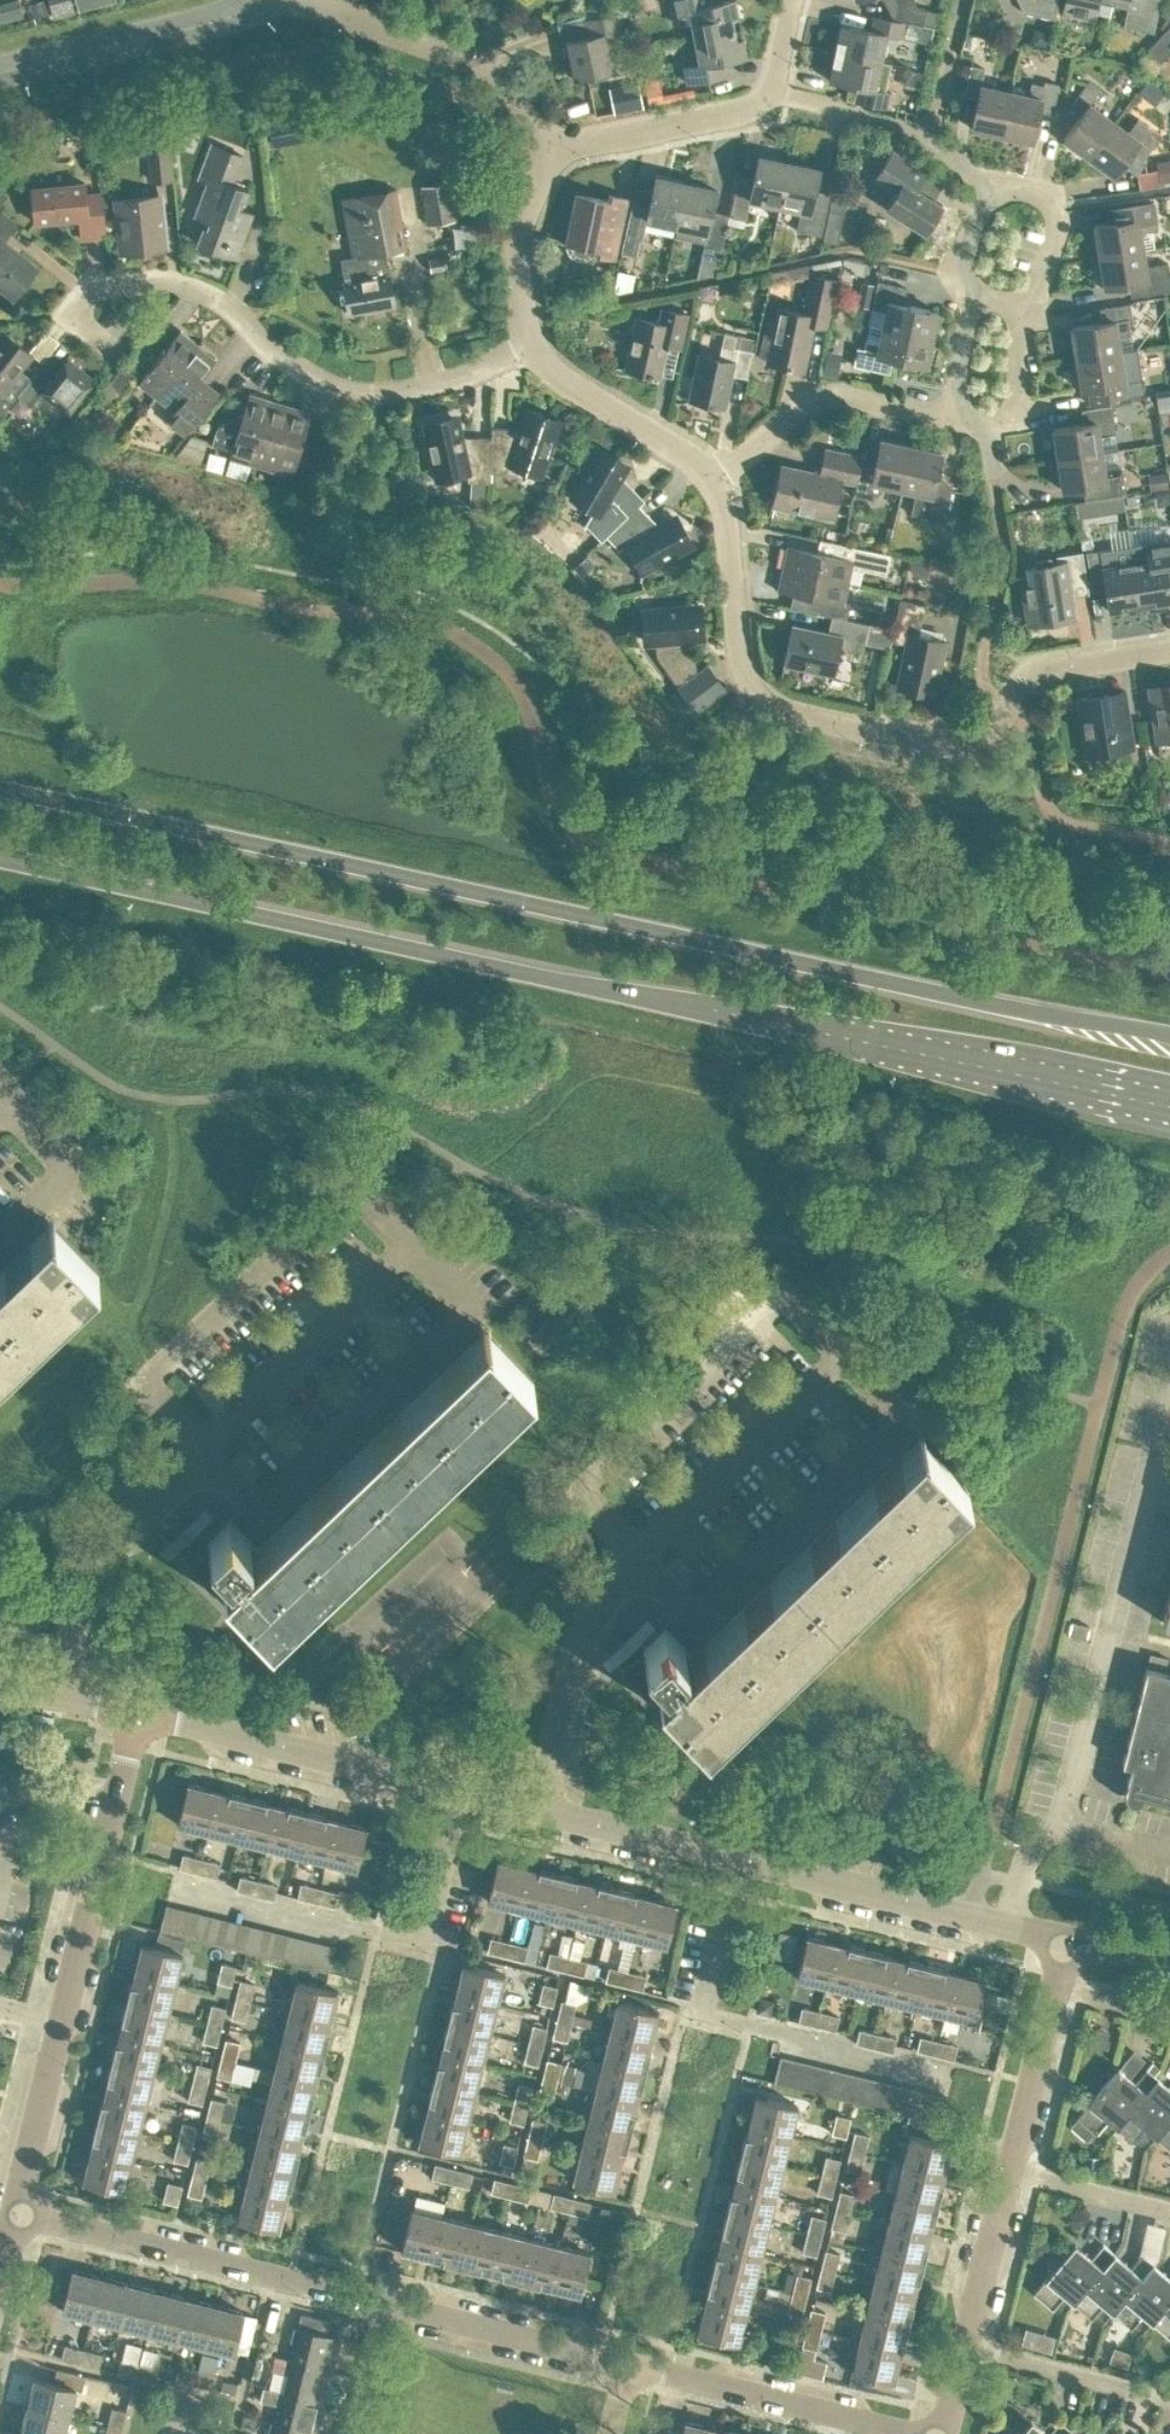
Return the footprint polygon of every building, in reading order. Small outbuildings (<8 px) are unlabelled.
[(20,0),(17,0),(12,1),(16,16),(24,14),(20,0)] [(46,0),(41,0),(30,4),(34,18),(50,12),(46,0)] [(78,8),(79,10),(116,0),(76,0),(78,8)] [(694,36),(740,27),(734,0),(725,0),(714,2),(714,0),(670,0),(675,22),(690,19),(694,36)] [(897,3),(894,18),(933,27),(937,10),(915,6),(914,0),(896,0),(897,3)] [(1022,11),(1054,18),(1057,0),(1017,0),(1022,11)] [(1112,1),(1112,0),(1065,0),(1062,12),(1092,18),(1093,11),(1109,14),(1112,1)] [(1112,1),(1127,5),(1123,25),(1153,32),(1160,0),(1112,0),(1112,1)] [(619,16),(629,14),(626,3),(617,4),(583,14),(587,35),(566,40),(574,77),(610,70),(606,47),(625,43),(619,16)] [(513,24),(507,14),(496,21),(502,31),(513,24)] [(840,23),(834,51),(880,61),(886,34),(901,37),(905,22),(873,15),(870,29),(840,23)] [(1160,62),(1169,51),(1169,24),(1147,49),(1160,62)] [(740,27),(694,36),(699,63),(683,66),(686,81),(728,73),(725,59),(745,55),(740,27)] [(1045,46),(1048,31),(1033,28),(1030,43),(1045,46)] [(880,61),(834,51),(828,79),(857,85),(854,99),(887,106),(890,91),(885,90),(887,80),(876,78),(880,61)] [(970,126),(1002,133),(1011,91),(980,84),(984,67),(970,64),(963,94),(977,96),(977,97),(970,126)] [(1011,91),(1002,133),(1032,140),(1038,110),(1052,113),(1058,83),(1044,80),(1043,84),(1031,82),(1028,95),(1011,91)] [(1063,137),(1088,156),(1114,121),(1089,103),(1099,89),(1087,80),(1070,105),(1081,113),(1063,137)] [(694,87),(662,93),(664,102),(695,96),(694,87)] [(1114,121),(1088,156),(1113,175),(1131,150),(1143,158),(1160,134),(1137,117),(1127,131),(1114,121)] [(145,138),(150,182),(173,180),(167,135),(165,136),(163,122),(146,124),(148,138),(145,138)] [(194,214),(206,219),(197,242),(235,256),(252,212),(241,208),(248,189),(232,183),(242,154),(211,143),(198,178),(207,181),(194,214)] [(874,177),(895,191),(885,206),(925,231),(942,204),(916,187),(926,172),(891,150),(874,177)] [(452,197),(471,193),(465,155),(445,158),(446,161),(449,180),(421,186),(420,186),(426,223),(455,218),(452,197)] [(749,198),(779,204),(788,162),(758,155),(751,184),(737,181),(728,223),(743,226),(749,198)] [(1156,161),(1160,181),(1169,180),(1169,159),(1156,161)] [(788,162),(779,204),(801,209),(797,230),(820,235),(828,201),(813,198),(819,169),(788,162)] [(674,224),(676,225),(685,182),(654,176),(648,205),(631,201),(621,251),(635,254),(638,238),(641,239),(643,228),(672,234),(674,224)] [(31,188),(34,221),(79,216),(81,238),(104,235),(100,192),(85,193),(84,182),(31,188)] [(685,182),(676,225),(706,231),(702,252),(719,256),(726,222),(710,218),(716,189),(685,182)] [(342,281),(347,312),(394,303),(389,273),(387,273),(382,251),(404,247),(395,188),(341,198),(352,256),(340,258),(345,281),(342,281)] [(564,241),(566,242),(565,247),(568,253),(572,257),(578,259),(585,260),(591,257),(595,253),(596,253),(596,254),(615,258),(628,197),(611,194),(610,199),(575,192),(564,241)] [(117,202),(122,246),(164,242),(159,198),(117,202)] [(1094,224),(1099,255),(1142,249),(1139,231),(1156,229),(1152,201),(1108,208),(1110,221),(1094,224)] [(12,297),(36,266),(2,239),(14,224),(0,212),(0,287),(12,297)] [(1099,255),(1104,286),(1134,281),(1136,294),(1169,289),(1169,277),(1168,263),(1145,267),(1142,249),(1099,255)] [(447,268),(445,255),(429,258),(431,271),(447,268)] [(812,263),(789,268),(791,277),(810,273),(814,273),(812,263)] [(803,369),(813,323),(826,326),(836,279),(814,274),(810,273),(809,276),(801,312),(777,306),(773,322),(766,321),(759,355),(766,357),(765,361),(803,369)] [(869,307),(874,283),(861,281),(856,304),(869,307)] [(931,337),(937,310),(903,303),(906,287),(876,281),(871,307),(885,310),(881,326),(931,337)] [(1071,326),(1076,357),(1119,351),(1116,336),(1130,334),(1128,317),(1131,317),(1129,303),(1099,308),(1101,321),(1071,326)] [(658,321),(636,316),(625,368),(658,376),(665,344),(679,347),(687,313),(661,307),(658,321)] [(931,337),(881,326),(869,324),(863,348),(856,346),(853,364),(888,371),(891,356),(925,363),(931,337)] [(138,382),(156,397),(199,344),(180,329),(138,382)] [(32,353),(4,330),(0,335),(0,393),(0,394),(0,415),(30,377),(20,368),(32,353)] [(688,398),(724,406),(731,374),(747,377),(755,339),(723,332),(718,358),(698,353),(688,398)] [(199,344),(156,397),(172,410),(166,419),(185,434),(219,391),(200,376),(216,357),(199,344)] [(827,350),(822,374),(837,377),(842,353),(827,350)] [(1119,351),(1076,357),(1081,388),(1082,388),(1085,404),(1113,400),(1113,397),(1143,392),(1138,364),(1121,366),(1119,351)] [(17,394),(30,405),(41,392),(66,412),(94,378),(67,357),(52,375),(40,365),(17,394)] [(96,402),(109,412),(136,375),(123,365),(96,402)] [(229,457),(252,464),(272,398),(249,391),(239,425),(225,420),(217,425),(211,443),(231,449),(229,457)] [(1155,393),(1158,409),(1169,408),(1169,391),(1155,393)] [(272,398),(252,464),(291,476),(311,410),(272,398)] [(1052,427),(1057,458),(1100,452),(1097,434),(1115,432),(1110,404),(1081,409),(1083,423),(1052,427)] [(491,426),(490,436),(488,472),(512,473),(515,465),(540,473),(557,420),(527,410),(521,427),(491,426)] [(488,472),(490,436),(460,435),(456,416),(424,423),(429,444),(426,448),(427,454),(432,457),(436,477),(468,471),(467,481),(488,482),(488,472)] [(176,454),(200,462),(207,439),(191,434),(176,454)] [(885,484),(901,487),(910,445),(879,438),(873,468),(860,465),(853,495),(872,498),(885,484)] [(910,445),(901,487),(915,490),(910,513),(943,520),(951,485),(934,481),(941,451),(910,445)] [(601,540),(606,535),(605,534),(638,504),(644,499),(621,475),(627,464),(599,448),(589,466),(583,467),(581,472),(582,477),(571,496),(593,508),(584,523),(601,540)] [(773,503),(832,516),(840,479),(855,482),(860,456),(824,448),(820,468),(815,467),(814,472),(781,465),(773,503)] [(1100,452),(1057,458),(1062,489),(1081,486),(1084,500),(1124,493),(1120,467),(1103,470),(1100,452)] [(1151,481),(1152,490),(1167,487),(1164,472),(1156,473),(1151,481)] [(1169,502),(1168,489),(1155,491),(1156,499),(1161,503),(1169,502)] [(1096,499),(1076,502),(1078,516),(1098,513),(1096,499)] [(605,534),(606,535),(619,548),(628,543),(642,570),(661,560),(666,561),(671,559),(673,553),(691,543),(675,515),(658,524),(638,504),(605,534)] [(1132,562),(1139,604),(1147,603),(1148,609),(1164,606),(1163,601),(1169,600),(1169,599),(1167,580),(1169,580),(1169,538),(1144,542),(1147,559),(1132,562)] [(786,545),(781,567),(848,581),(851,566),(885,573),(890,553),(852,545),(849,558),(786,545)] [(1139,604),(1132,562),(1114,565),(1111,547),(1085,552),(1090,581),(1103,579),(1108,609),(1139,604)] [(1056,562),(1027,566),(1030,589),(1022,591),(1027,622),(1074,615),(1070,584),(1086,581),(1082,550),(1055,554),(1056,562)] [(581,575),(594,564),(587,555),(574,566),(581,575)] [(928,568),(926,562),(919,559),(913,562),(910,568),(912,574),(919,576),(926,573),(928,568)] [(815,611),(831,615),(846,618),(849,603),(844,602),(848,581),(781,567),(776,589),(818,598),(815,611)] [(896,686),(931,694),(937,665),(939,665),(944,640),(918,634),(924,604),(899,598),(891,639),(905,642),(896,686)] [(679,648),(678,638),(701,636),(698,604),(678,606),(673,602),(668,603),(664,607),(643,609),(646,641),(654,640),(655,654),(674,682),(689,680),(697,675),(695,656),(688,647),(679,648)] [(846,618),(831,615),(827,632),(791,624),(783,662),(832,672),(839,644),(863,649),(868,623),(846,618)] [(1147,685),(1156,740),(1169,737),(1169,682),(1147,685)] [(686,698),(678,687),(666,696),(678,707),(688,712),(696,706),(689,696),(686,698)] [(1076,696),(1085,754),(1132,746),(1123,689),(1076,696)] [(98,1270),(69,1239),(54,1223),(53,1224),(51,1222),(0,1270),(0,1363),(98,1270)] [(270,1628),(533,1377),(489,1331),(488,1331),(485,1329),(257,1546),(229,1517),(214,1532),(208,1538),(212,1542),(191,1561),(212,1583),(222,1578),(257,1615),(270,1628)] [(704,1735),(967,1484),(923,1438),(922,1439),(920,1436),(691,1654),(664,1625),(648,1639),(642,1645),(646,1649),(626,1669),(647,1690),(656,1685),(689,1719),(704,1735)] [(1067,1632),(1085,1637),(1089,1625),(1071,1620),(1067,1632)] [(1149,1652),(1146,1665),(1163,1670),(1166,1657),(1149,1652)] [(1163,1670),(1146,1665),(1145,1665),(1121,1762),(1130,1764),(1123,1789),(1124,1794),(1126,1798),(1129,1800),(1133,1801),(1136,1800),(1139,1799),(1140,1797),(1142,1794),(1169,1801),(1169,1672),(1163,1670)] [(177,1823),(207,1830),(217,1790),(207,1787),(207,1786),(186,1781),(184,1792),(177,1823)] [(207,1830),(237,1837),(247,1795),(228,1791),(228,1792),(217,1790),(207,1830)] [(237,1837),(266,1845),(276,1804),(266,1802),(266,1800),(247,1795),(237,1837)] [(266,1845),(296,1852),(306,1810),(287,1805),(287,1807),(276,1804),(266,1845)] [(296,1852),(325,1859),(335,1819),(325,1816),(325,1815),(306,1810),(296,1852)] [(335,1819),(325,1859),(356,1867),(363,1836),(364,1836),(366,1826),(346,1821),(335,1819)] [(366,1826),(364,1836),(377,1840),(380,1830),(366,1826)] [(179,1867),(197,1871),(201,1857),(182,1853),(179,1867)] [(201,1857),(197,1871),(216,1876),(219,1862),(201,1857)] [(487,1899),(517,1907),(527,1866),(516,1863),(496,1858),(494,1868),(487,1899)] [(517,1907),(547,1914),(557,1872),(538,1867),(538,1869),(527,1866),(517,1907)] [(547,1914),(576,1921),(586,1881),(575,1878),(576,1877),(557,1872),(547,1914)] [(236,1889),(254,1893),(258,1879),(239,1875),(236,1889)] [(258,1879),(254,1893),(273,1898),(276,1884),(258,1879)] [(576,1921),(606,1929),(616,1887),(597,1882),(597,1883),(586,1881),(576,1921)] [(297,1896),(315,1900),(319,1886),(300,1882),(297,1896)] [(319,1886),(315,1900),(334,1905),(337,1891),(319,1886)] [(606,1929),(635,1936),(645,1895),(635,1893),(635,1891),(616,1887),(606,1929)] [(645,1895),(635,1936),(666,1943),(673,1913),(674,1913),(676,1902),(656,1897),(656,1898),(645,1895)] [(160,1928),(173,1931),(179,1906),(166,1903),(160,1928)] [(173,1931),(186,1934),(192,1909),(179,1906),(173,1931)] [(186,1934),(198,1938),(205,1912),(192,1909),(186,1934)] [(198,1938),(211,1941),(218,1916),(205,1912),(198,1938)] [(211,1941),(224,1944),(230,1919),(218,1916),(211,1941)] [(224,1944),(237,1947),(243,1922),(230,1919),(224,1944)] [(237,1947),(250,1950),(256,1925),(243,1922),(237,1947)] [(250,1950),(263,1953),(269,1928),(256,1925),(250,1950)] [(263,1953),(276,1957),(282,1931),(269,1928),(263,1953)] [(160,1929),(156,1945),(182,1951),(185,1936),(160,1929)] [(792,1960),(798,1934),(779,1929),(772,1955),(792,1960)] [(276,1957),(288,1960),(295,1934),(282,1931),(276,1957)] [(288,1960),(301,1963),(308,1938),(295,1934),(288,1960)] [(796,1976),(826,1983),(836,1942),(826,1940),(826,1939),(806,1934),(803,1945),(796,1976)] [(486,1950),(505,1955),(508,1941),(490,1936),(486,1950)] [(301,1963),(314,1966),(320,1941),(308,1938),(301,1963)] [(137,1961),(134,1972),(175,1982),(182,1952),(182,1951),(156,1945),(151,1944),(152,1943),(141,1941),(136,1961),(137,1961)] [(320,1941),(314,1966),(328,1969),(333,1944),(320,1941)] [(508,1941),(505,1955),(523,1959),(527,1945),(508,1941)] [(826,1983),(856,1990),(866,1948),(847,1944),(847,1945),(836,1942),(826,1983)] [(856,1990),(885,1998),(895,1957),(885,1954),(885,1953),(866,1948),(856,1990)] [(545,1965),(564,1969),(567,1955),(549,1951),(545,1965)] [(567,1955),(564,1969),(582,1974),(586,1960),(567,1955)] [(885,1998),(915,2005),(925,1963),(906,1958),(906,1960),(895,1957),(885,1998)] [(217,1980),(231,1983),(235,1965),(221,1961),(217,1980)] [(458,1982),(456,1992),(496,2002),(504,1972),(473,1964),(463,1961),(458,1981),(458,1982)] [(915,2005),(944,2012),(954,1972),(944,1969),(944,1968),(925,1963),(915,2005)] [(605,1979),(623,1984),(627,1970),(608,1965),(605,1979)] [(627,1970),(623,1984),(642,1988),(645,1974),(627,1970)] [(130,1982),(125,2001),(167,2012),(175,1982),(134,1972),(131,1983),(130,1982)] [(954,1972),(944,2012),(975,2020),(982,1989),(983,1989),(986,1979),(965,1974),(954,1972)] [(240,1978),(235,1997),(249,2000),(254,1982),(240,1978)] [(296,1979),(289,2010),(329,2020),(332,2009),(337,1989),(327,1987),(296,1979)] [(538,2000),(552,2004),(556,1985),(542,1982),(538,2000)] [(1004,2010),(1008,1996),(988,1991),(984,2005),(1004,2010)] [(452,2002),(447,2021),(489,2032),(496,2002),(456,1992),(453,2003),(452,2002)] [(249,2000),(235,1997),(231,2015),(245,2019),(249,2000)] [(561,1999),(556,2017),(571,2021),(575,2002),(561,1999)] [(617,2000),(609,2030),(650,2040),(653,2030),(658,2009),(648,2007),(617,2000)] [(122,2020),(120,2031),(160,2041),(167,2012),(125,2001),(121,2020),(122,2020)] [(211,2003),(206,2021),(221,2025),(225,2006),(211,2003)] [(798,2020),(816,2024),(820,2010),(801,2006),(798,2020)] [(289,2010),(281,2039),(323,2050),(328,2031),(327,2030),(329,2020),(289,2010)] [(820,2010),(816,2024),(835,2029),(838,2015),(820,2010)] [(571,2021),(556,2017),(552,2036),(566,2039),(571,2021)] [(221,2025),(206,2021),(202,2040),(216,2043),(221,2025)] [(444,2041),(441,2051),(482,2061),(489,2032),(447,2021),(442,2040),(444,2041)] [(532,2023),(528,2042),(542,2045),(546,2027),(532,2023)] [(855,2042),(873,2046),(877,2032),(858,2028),(855,2042)] [(609,2030),(602,2060),(644,2070),(649,2051),(647,2051),(650,2040),(609,2030)] [(115,2041),(111,2060),(153,2071),(160,2041),(120,2031),(117,2042),(115,2041)] [(877,2032),(873,2046),(892,2051),(895,2037),(877,2032)] [(916,2049),(934,2053),(938,2039),(919,2035),(916,2049)] [(225,2037),(221,2056),(235,2059),(239,2041),(225,2037)] [(281,2039),(274,2069),(315,2079),(317,2068),(319,2069),(323,2050),(281,2039)] [(938,2039),(934,2053),(953,2058),(956,2044),(938,2039)] [(542,2045),(528,2042),(523,2060),(537,2063),(542,2045)] [(437,2061),(432,2080),(474,2091),(482,2061),(441,2051),(438,2062),(437,2061)] [(773,2081),(786,2084),(793,2058),(780,2055),(773,2081)] [(235,2059),(221,2056),(216,2074),(230,2078),(235,2059)] [(546,2058),(542,2076),(556,2080),(560,2061),(546,2058)] [(786,2084),(799,2087),(806,2062),(793,2058),(786,2084)] [(108,2080),(105,2090),(146,2100),(153,2071),(111,2060),(106,2079),(108,2080)] [(602,2060),(595,2089),(635,2099),(638,2089),(640,2089),(644,2070),(602,2060)] [(1152,2061),(1147,2068),(1154,2074),(1160,2067),(1152,2061)] [(196,2062),(192,2080),(206,2084),(210,2065),(196,2062)] [(799,2087),(812,2090),(818,2065),(806,2062),(799,2087)] [(812,2090),(825,2093),(831,2068),(818,2065),(812,2090)] [(1116,2125),(1157,2077),(1154,2074),(1147,2068),(1146,2067),(1134,2081),(1117,2067),(1076,2115),(1077,2116),(1070,2125),(1086,2139),(1094,2130),(1095,2131),(1106,2117),(1116,2125)] [(825,2093),(838,2097),(844,2071),(831,2068),(825,2093)] [(274,2069),(267,2099),(309,2109),(314,2090),(312,2090),(315,2079),(274,2069)] [(838,2097),(851,2100),(857,2074),(844,2071),(838,2097)] [(851,2100),(863,2103),(870,2077),(857,2074),(851,2100)] [(556,2080),(542,2076),(537,2095),(551,2098),(556,2080)] [(863,2103),(876,2106),(883,2081),(870,2077),(863,2103)] [(1155,2135),(1169,2118),(1169,2088),(1157,2077),(1116,2125),(1134,2140),(1146,2127),(1155,2135)] [(206,2084),(192,2080),(187,2099),(201,2102),(206,2084)] [(429,2100),(426,2110),(467,2120),(474,2091),(432,2080),(428,2099),(429,2100)] [(876,2106),(889,2109),(895,2084),(883,2081),(876,2106)] [(518,2082),(513,2101),(527,2104),(532,2086),(518,2082)] [(889,2109),(902,2112),(908,2087),(895,2084),(889,2109)] [(902,2112),(908,2114),(915,2116),(921,2090),(908,2087),(902,2112)] [(595,2089),(587,2119),(630,2129),(634,2110),(633,2110),(635,2099),(595,2089)] [(101,2100),(96,2119),(138,2130),(146,2100),(105,2090),(102,2101),(101,2100)] [(921,2090),(915,2116),(928,2119),(934,2093),(921,2090)] [(751,2113),(749,2124),(789,2134),(797,2103),(766,2096),(766,2095),(756,2093),(751,2113)] [(928,2119),(941,2122),(947,2097),(934,2093),(928,2119)] [(211,2096),(206,2115),(220,2118),(225,2100),(211,2096)] [(267,2099),(259,2128),(300,2138),(303,2128),(304,2128),(309,2109),(267,2099)] [(527,2104),(513,2101),(509,2119),(523,2123),(527,2104)] [(467,2120),(426,2110),(424,2121),(423,2121),(418,2141),(429,2144),(429,2143),(459,2151),(467,2120)] [(831,2132),(845,2135),(850,2117),(836,2113),(831,2132)] [(910,2132),(902,2162),(943,2172),(946,2161),(951,2141),(941,2138),(941,2139),(937,2138),(941,2122),(928,2119),(915,2116),(908,2114),(904,2131),(910,2132)] [(220,2118),(206,2115),(201,2133),(215,2137),(220,2118)] [(532,2117),(527,2136),(541,2139),(546,2120),(532,2117)] [(1155,2135),(1169,2147),(1169,2118),(1155,2135)] [(93,2139),(90,2149),(131,2159),(138,2130),(96,2119),(91,2138),(93,2139)] [(587,2119),(580,2149),(621,2159),(623,2148),(625,2148),(630,2129),(587,2119)] [(182,2121),(177,2139),(191,2143),(196,2124),(182,2121)] [(745,2134),(740,2153),(782,2163),(789,2134),(749,2124),(746,2134),(745,2134)] [(259,2128),(252,2158),(294,2168),(299,2149),(297,2149),(300,2138),(259,2128)] [(854,2130),(849,2149),(863,2152),(868,2134),(854,2130)] [(541,2139),(527,2136),(522,2158),(536,2162),(541,2139)] [(191,2143),(177,2139),(173,2158),(187,2161),(191,2143)] [(498,2160),(513,2164),(517,2145),(503,2142),(498,2160)] [(131,2159),(90,2149),(88,2160),(87,2160),(82,2180),(93,2182),(123,2190),(131,2159)] [(621,2159),(580,2149),(573,2179),(604,2186),(603,2187),(614,2190),(619,2169),(618,2169),(621,2159)] [(863,2152),(849,2149),(845,2167),(859,2171),(863,2152)] [(737,2172),(734,2183),(775,2193),(782,2163),(740,2153),(735,2172),(737,2172)] [(825,2154),(821,2173),(835,2176),(839,2158),(825,2154)] [(196,2155),(191,2174),(205,2177),(210,2159),(196,2155)] [(1098,2168),(1099,2155),(1084,2155),(1084,2168),(1098,2168)] [(252,2158),(245,2187),(285,2197),(288,2187),(290,2187),(294,2168),(252,2158)] [(431,2176),(450,2181),(453,2167),(435,2162),(431,2176)] [(902,2162),(895,2191),(937,2202),(942,2183),(940,2182),(943,2172),(902,2162)] [(453,2167),(450,2181),(468,2185),(472,2171),(453,2167)] [(835,2176),(821,2173),(816,2191),(830,2195),(835,2176)] [(205,2177),(191,2174),(187,2192),(201,2196),(205,2177)] [(490,2191),(509,2195),(512,2181),(494,2177),(490,2191)] [(162,2199),(177,2203),(181,2184),(167,2180),(162,2199)] [(512,2181),(509,2195),(527,2200),(531,2186),(512,2181)] [(730,2193),(725,2212),(767,2222),(775,2193),(734,2183),(731,2193),(730,2193)] [(285,2197),(245,2187),(237,2218),(268,2225),(268,2226),(278,2228),(283,2208),(285,2197)] [(839,2189),(835,2208),(849,2211),(853,2193),(839,2189)] [(549,2205),(568,2210),(571,2196),(553,2191),(549,2205)] [(895,2191),(888,2221),(928,2231),(931,2220),(932,2220),(937,2202),(895,2191)] [(571,2196),(568,2210),(586,2215),(590,2200),(571,2196)] [(420,2253),(431,2255),(441,2215),(411,2207),(403,2238),(400,2248),(420,2253)] [(849,2211),(835,2208),(830,2226),(844,2230),(849,2211)] [(722,2231),(719,2242),(760,2252),(767,2222),(725,2212),(721,2231),(722,2231)] [(811,2213),(806,2232),(820,2235),(825,2217),(811,2213)] [(441,2259),(460,2264),(471,2222),(441,2215),(431,2255),(442,2258),(441,2259)] [(1148,2216),(1139,2251),(1157,2256),(1166,2221),(1148,2216)] [(888,2221),(880,2250),(922,2261),(927,2242),(926,2241),(928,2231),(888,2221)] [(480,2267),(490,2270),(500,2229),(471,2222),(460,2264),(479,2269),(480,2267)] [(500,2274),(519,2279),(530,2237),(500,2229),(490,2270),(501,2273),(500,2274)] [(820,2235),(806,2232),(802,2250),(816,2254),(820,2235)] [(539,2282),(549,2284),(559,2244),(530,2237),(519,2279),(538,2283),(539,2282)] [(715,2252),(711,2271),(753,2281),(760,2252),(719,2242),(717,2252),(715,2252)] [(1063,2293),(1073,2301),(1114,2252),(1102,2242),(1091,2256),(1074,2242),(1033,2291),(1051,2306),(1063,2293)] [(559,2244),(549,2284),(560,2287),(560,2288),(580,2293),(583,2282),(582,2282),(590,2251),(559,2244)] [(825,2248),(820,2267),(834,2270),(839,2252),(825,2248)] [(880,2250),(873,2280),(914,2290),(916,2279),(918,2280),(922,2261),(880,2250)] [(1102,2302),(1112,2310),(1153,2262),(1141,2252),(1130,2266),(1114,2252),(1073,2301),(1090,2316),(1102,2302)] [(1151,2320),(1169,2297),(1169,2275),(1169,2276),(1153,2262),(1112,2310),(1130,2326),(1141,2312),(1151,2320)] [(62,2309),(88,2315),(98,2274),(71,2267),(70,2275),(62,2309)] [(834,2270),(820,2267),(816,2285),(830,2289),(834,2270)] [(707,2290),(705,2301),(745,2311),(753,2281),(711,2271),(706,2290),(707,2290)] [(796,2272),(792,2288),(806,2292),(810,2276),(796,2272)] [(88,2315),(118,2322),(128,2281),(98,2274),(88,2315)] [(873,2280),(866,2309),(908,2320),(913,2301),(911,2300),(914,2290),(873,2280)] [(118,2322),(147,2330),(157,2288),(128,2281),(118,2322)] [(147,2330),(177,2337),(187,2296),(157,2288),(147,2330)] [(806,2292),(792,2288),(788,2305),(802,2308),(806,2292)] [(177,2337),(206,2344),(216,2303),(187,2296),(177,2337)] [(1151,2320),(1169,2335),(1169,2334),(1169,2297),(1151,2320)] [(745,2311),(705,2301),(702,2312),(702,2311),(697,2332),(707,2334),(738,2341),(745,2311)] [(216,2303),(206,2344),(232,2351),(243,2310),(241,2310),(241,2309),(216,2303)] [(810,2307),(806,2326),(820,2329),(824,2311),(810,2307)] [(866,2309),(858,2339),(899,2349),(902,2338),(903,2339),(908,2320),(866,2309)] [(1025,2325),(1020,2341),(1030,2344),(1034,2328),(1025,2325)] [(295,2342),(291,2358),(332,2368),(339,2336),(299,2327),(299,2328),(293,2326),(289,2340),(295,2342)] [(815,2348),(820,2329),(806,2326),(801,2344),(802,2345),(815,2348)] [(777,2351),(791,2354),(796,2335),(782,2332),(777,2351)] [(899,2349),(858,2339),(851,2369),(882,2377),(892,2380),(897,2360),(896,2360),(899,2349)] [(61,2357),(79,2362),(83,2348),(64,2343),(61,2357)] [(802,2345),(796,2371),(809,2374),(822,2377),(826,2360),(813,2357),(815,2348),(802,2345)] [(83,2348),(79,2362),(98,2366),(102,2352),(83,2348)] [(274,2355),(271,2369),(272,2370),(282,2372),(285,2357),(274,2355)] [(117,2371),(136,2376),(139,2362),(121,2357),(117,2371)] [(288,2373),(283,2390),(324,2400),(332,2368),(291,2358),(291,2359),(285,2357),(282,2372),(288,2373)] [(139,2362),(136,2376),(154,2380),(158,2366),(139,2362)] [(175,2378),(194,2382),(197,2368),(179,2364),(175,2378)] [(34,2376),(27,2405),(68,2415),(75,2387),(106,2394),(109,2381),(84,2375),(85,2374),(56,2367),(53,2381),(34,2376)] [(197,2368),(194,2382),(212,2387),(216,2373),(197,2368)] [(280,2404),(276,2422),(316,2432),(324,2400),(283,2390),(278,2389),(274,2403),(280,2404)] [(20,2433),(23,2433),(63,2433),(68,2415),(27,2405),(20,2433)] [(112,2406),(107,2425),(121,2428),(126,2409),(112,2406)] [(715,2426),(684,2418),(682,2429),(681,2433),(713,2433),(715,2426)] [(1070,2428),(1059,2419),(1047,2432),(1031,2418),(1022,2428),(1014,2422),(1004,2433),(1065,2433),(1070,2428)] [(1116,2427),(1106,2419),(1093,2433),(1110,2433),(1116,2427)] [(316,2432),(276,2422),(270,2420),(266,2433),(316,2433),(316,2432)] [(107,2425),(105,2433),(120,2433),(121,2428),(107,2425)] [(744,2433),(715,2426),(713,2433),(744,2433)]
